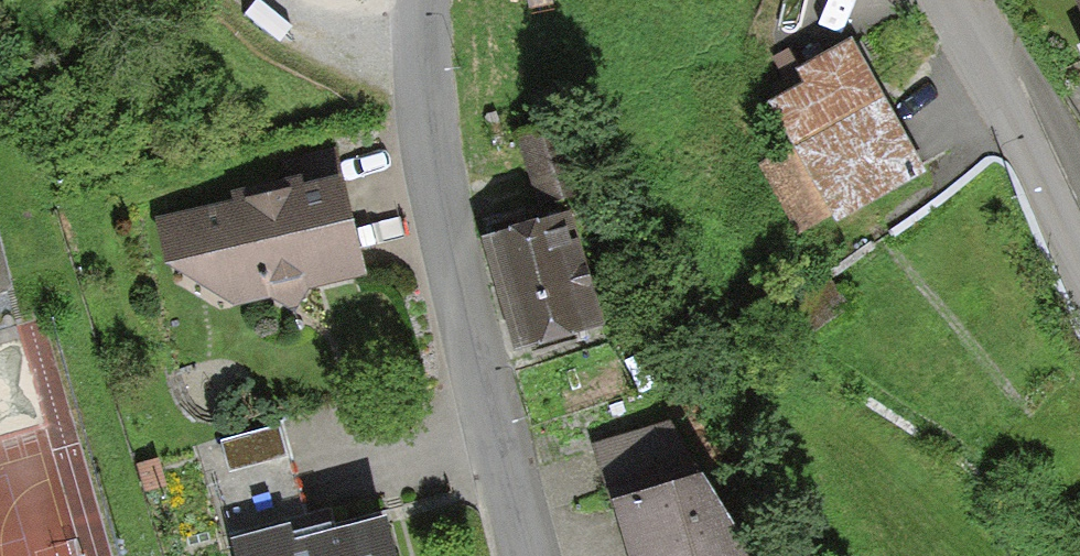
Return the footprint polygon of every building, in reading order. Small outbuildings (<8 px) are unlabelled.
[(794,225),(901,166),(837,53),(770,90),(799,141),(759,163),(794,225)] [(554,124),(513,137),(533,202),(574,190),(554,124)] [(372,277),(336,148),(292,158),(300,195),(159,225),(170,274),(230,308),(272,302),(288,314),(299,311),(305,295),(372,277)] [(486,244),(517,352),(601,328),(571,221),(486,244)] [(629,555),(748,555),(701,483),(616,508),(629,555)] [(295,553),(291,538),(233,553),(234,555),(393,555),(386,530),(295,553)]
